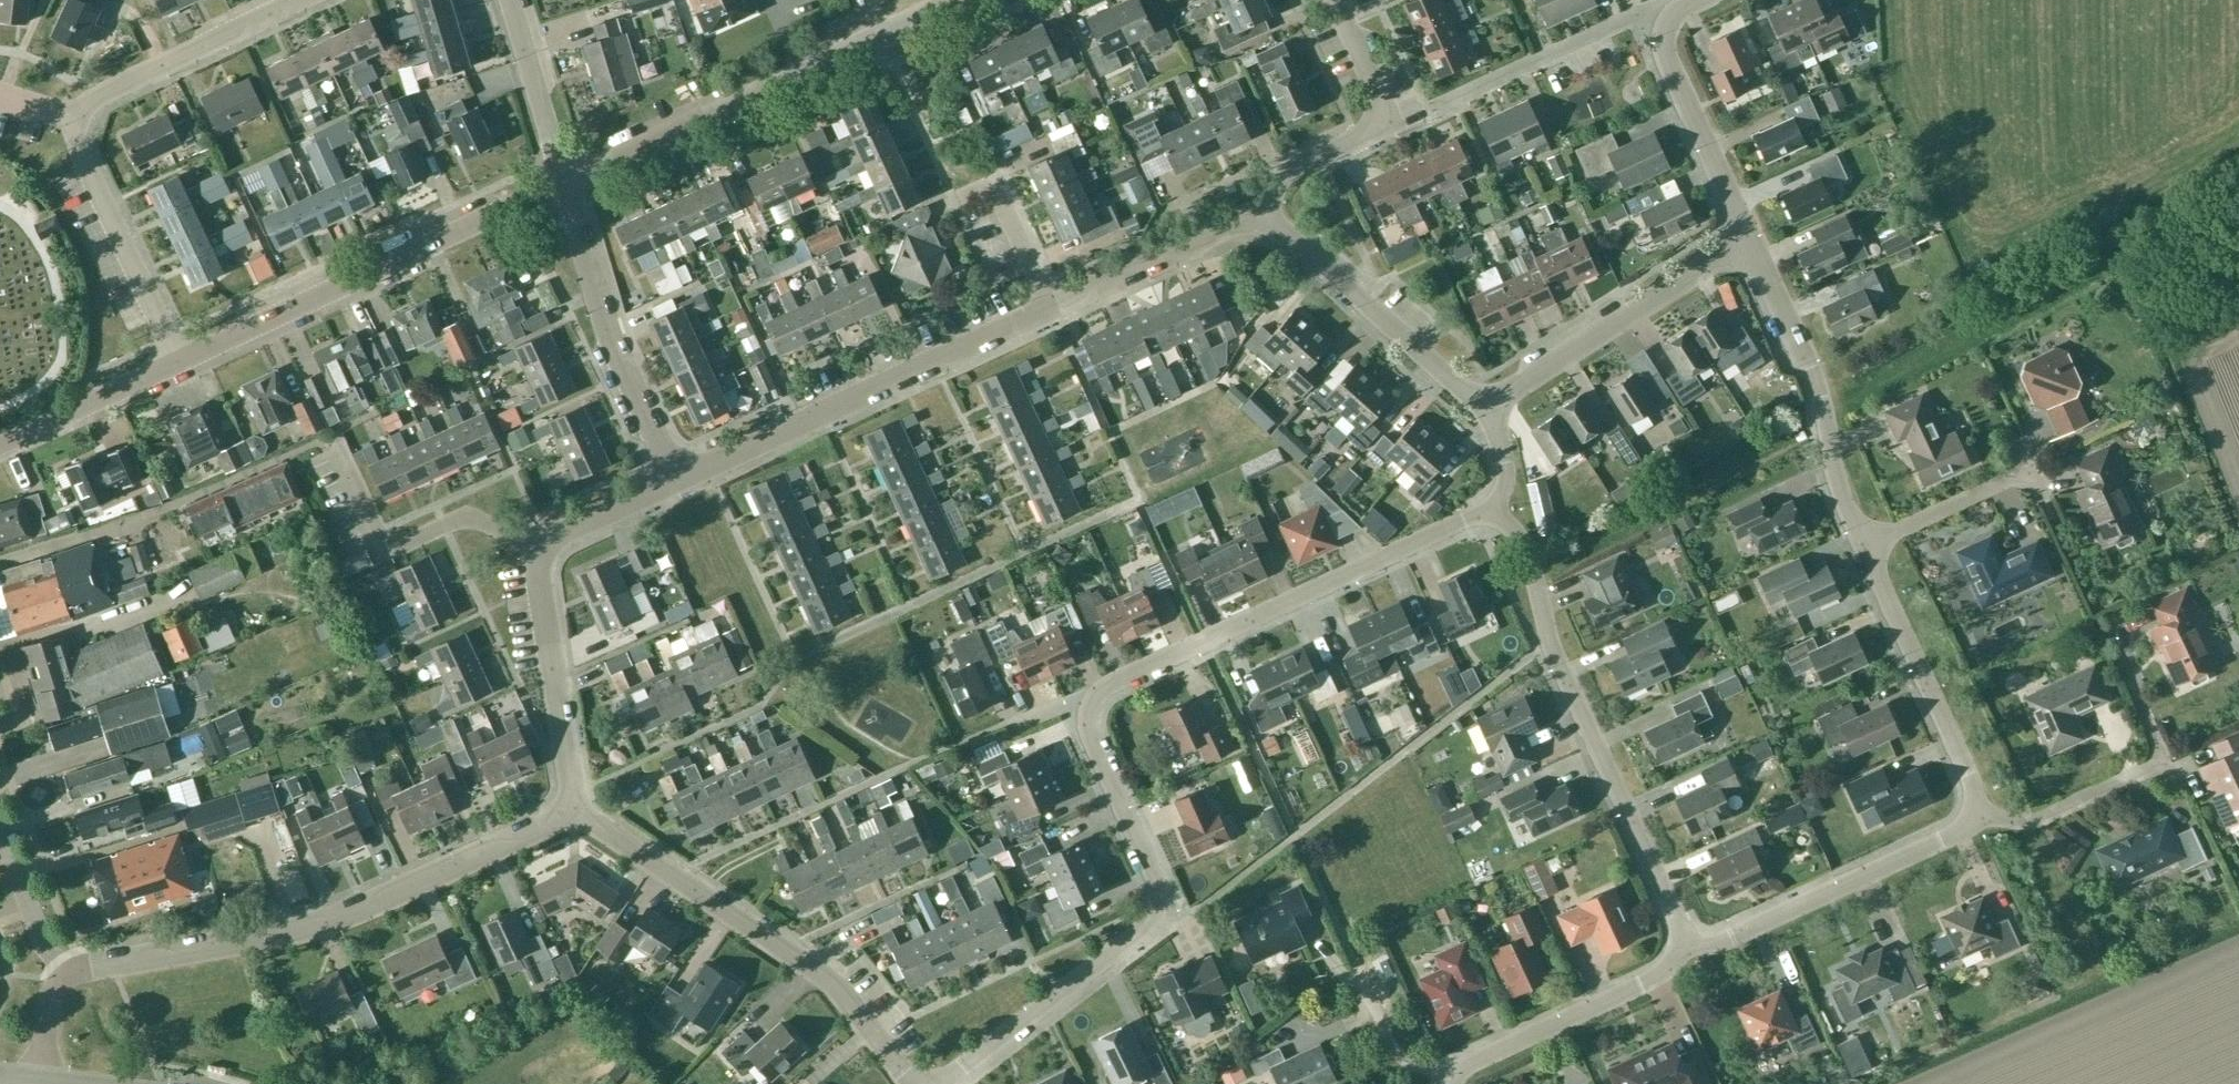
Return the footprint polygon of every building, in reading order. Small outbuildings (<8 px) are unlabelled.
[(29,0),(0,0),(0,19),(26,22),(29,0)] [(99,9),(95,7),(98,0),(69,0),(53,34),(81,48),(99,9)] [(191,0),(156,0),(164,15),(192,2),(191,0)] [(450,0),(413,0),(417,14),(410,16),(409,14),(390,20),(393,30),(454,11),(450,0)] [(632,12),(668,2),(668,0),(629,0),(632,12)] [(705,33),(758,10),(754,0),(691,0),(705,33)] [(1142,35),(1150,52),(1172,42),(1153,0),(1143,0),(1139,2),(1139,0),(1126,0),(1112,7),(1128,41),(1142,35)] [(1236,0),(1210,0),(1191,9),(1196,19),(1207,14),(1224,6),(1236,0)] [(1224,6),(1230,20),(1213,28),(1223,50),(1249,38),(1243,27),(1272,13),(1267,4),(1265,4),(1263,0),(1236,0),(1224,6)] [(1415,28),(1463,7),(1460,0),(1452,0),(1443,4),(1441,0),(1412,0),(1404,4),(1415,28)] [(1546,26),(1571,15),(1564,0),(1534,0),(1546,26)] [(1571,15),(1596,3),(1594,0),(1564,0),(1571,15)] [(1816,0),(1800,0),(1790,4),(1814,56),(1865,33),(1853,8),(1825,21),(1816,0)] [(1814,56),(1790,4),(1768,15),(1780,42),(1767,48),(1779,72),(1814,56)] [(1122,65),(1114,48),(1128,41),(1112,7),(1097,14),(1096,12),(1086,16),(1100,45),(1088,50),(1100,76),(1122,65)] [(1457,37),(1451,23),(1467,16),(1463,7),(1415,28),(1425,51),(1457,37)] [(462,38),(454,11),(393,30),(396,39),(415,34),(414,32),(422,30),(427,48),(427,49),(462,38)] [(352,26),(343,30),(368,82),(378,77),(371,63),(368,64),(365,57),(384,48),(370,19),(369,17),(351,26),(352,26)] [(594,26),(598,40),(584,45),(598,93),(640,80),(626,32),(621,34),(616,19),(594,26)] [(1032,29),(1018,36),(1017,36),(1034,71),(1048,64),(1056,82),(1078,71),(1066,46),(1055,51),(1041,22),(1031,27),(1032,29)] [(335,34),(333,29),(316,37),(333,72),(351,64),(354,71),(351,72),(358,86),(368,82),(343,30),(335,34)] [(1284,40),(1279,29),(1257,38),(1262,50),(1284,40)] [(1746,91),(1738,72),(1754,65),(1737,29),(1711,41),(1724,69),(1711,75),(1723,102),(1746,91)] [(1478,40),(1474,30),(1457,37),(1425,51),(1436,76),(1469,62),(1462,47),(1478,40)] [(1034,71),(1017,36),(1018,36),(1017,34),(1007,38),(1008,40),(993,47),(1009,82),(1024,75),(1032,93),(1042,88),(1034,71)] [(299,46),(301,50),(293,54),(318,106),(327,101),(321,87),(318,88),(314,81),(333,72),(316,37),(299,46)] [(471,64),(470,64),(462,38),(427,49),(427,48),(401,56),(404,66),(423,61),(422,59),(430,56),(436,76),(471,65),(471,64)] [(1296,71),(1290,61),(1291,60),(1283,42),(1257,55),(1265,73),(1278,66),(1283,77),(1270,83),(1287,119),(1313,107),(1296,71)] [(995,89),(1009,82),(993,47),(978,54),(978,52),(968,57),(981,86),(969,91),(981,116),(1003,106),(995,89)] [(1823,61),(1827,70),(1853,59),(1850,50),(1823,61)] [(293,54),(285,58),(284,58),(266,66),(267,67),(282,97),(300,88),(304,95),(301,96),(307,109),(301,111),(309,128),(325,121),(318,106),(293,54)] [(1177,74),(1183,87),(1192,82),(1186,69),(1177,74)] [(1777,82),(1784,95),(1794,90),(1788,77),(1777,82)] [(1209,116),(1225,150),(1226,150),(1225,148),(1239,141),(1240,143),(1250,139),(1243,124),(1255,119),(1237,81),(1236,78),(1214,88),(1216,91),(1224,109),(1210,115),(1209,116)] [(248,79),(227,89),(226,86),(203,97),(218,130),(263,109),(248,79)] [(374,91),(380,103),(392,97),(387,85),(374,91)] [(1821,93),(1830,111),(1846,103),(1837,85),(1821,93)] [(406,187),(414,183),(414,181),(428,174),(418,154),(432,147),(406,94),(389,103),(401,127),(386,134),(393,150),(385,154),(400,187),(404,185),(406,187)] [(1215,153),(1216,155),(1225,150),(1209,116),(1210,115),(1202,98),(1200,95),(1190,100),(1191,103),(1200,120),(1185,127),(1200,160),(1215,153)] [(1808,95),(1783,107),(1788,119),(1754,135),(1766,162),(1804,144),(1797,128),(1819,118),(1808,95)] [(844,117),(851,133),(853,137),(884,122),(872,96),(841,110),(840,107),(823,115),(827,124),(844,117)] [(477,107),(467,111),(461,99),(435,111),(442,124),(448,122),(464,157),(481,149),(482,151),(490,148),(490,145),(494,143),(477,107)] [(1550,148),(1527,99),(1503,111),(1522,152),(1534,146),(1537,153),(1550,148)] [(956,111),(962,125),(972,121),(966,107),(956,111)] [(1057,113),(1062,124),(1075,118),(1070,107),(1057,113)] [(1177,173),(1186,169),(1186,167),(1200,160),(1185,127),(1171,133),(1161,112),(1156,115),(1153,109),(1122,124),(1139,162),(1166,150),(1177,173)] [(1503,111),(1478,122),(1500,170),(1512,165),(1509,157),(1522,152),(1503,111)] [(185,120),(172,126),(167,114),(123,135),(136,164),(180,144),(182,149),(195,144),(185,120)] [(863,159),(865,162),(896,148),(884,122),(853,137),(851,133),(835,141),(839,150),(855,142),(863,159)] [(1031,137),(1024,123),(989,138),(995,153),(1031,137)] [(1033,175),(1040,190),(1075,175),(1074,174),(1068,160),(1085,152),(1075,130),(1050,142),(1055,153),(1027,166),(1031,176),(1033,175)] [(1618,148),(1611,133),(1575,149),(1589,179),(1615,167),(1624,186),(1668,166),(1652,133),(1618,148)] [(336,183),(349,213),(374,202),(360,172),(347,178),(327,135),(316,140),(336,183)] [(1474,174),(1457,139),(1434,150),(1458,202),(1468,197),(1460,180),(1474,174)] [(312,194),(326,224),(349,213),(336,183),(316,140),(305,145),(325,188),(312,194)] [(876,188),(908,174),(896,148),(865,162),(863,159),(846,166),(851,176),(867,168),(875,184),(876,188)] [(1458,202),(1434,150),(1411,160),(1427,196),(1440,190),(1447,207),(1458,202)] [(1546,157),(1556,177),(1570,171),(1560,150),(1546,157)] [(792,214),(793,216),(802,212),(794,194),(815,185),(800,154),(774,166),(788,197),(785,198),(792,214)] [(1836,154),(1807,167),(1813,180),(1781,194),(1793,221),(1832,204),(1824,187),(1846,177),(1836,154)] [(269,163),(280,187),(288,205),(302,235),(326,224),(312,194),(298,200),(279,158),(269,163)] [(1411,160),(1388,171),(1412,223),(1422,219),(1414,202),(1427,196),(1411,160)] [(259,167),(270,191),(280,187),(269,163),(259,167)] [(1113,172),(1118,182),(1139,173),(1134,163),(1113,172)] [(792,214),(785,198),(788,197),(774,166),(748,178),(762,208),(752,212),(762,234),(778,226),(775,221),(792,214)] [(1075,175),(1040,190),(1038,191),(1042,201),(1044,200),(1051,214),(1086,199),(1079,184),(1097,176),(1092,166),(1074,174),(1075,175)] [(178,175),(148,189),(160,213),(226,181),(221,171),(185,189),(178,175)] [(1388,171),(1364,182),(1380,217),(1394,211),(1402,228),(1412,223),(1388,171)] [(920,200),(908,174),(876,188),(875,184),(858,192),(862,201),(879,194),(888,214),(920,200)] [(734,210),(719,179),(693,191),(708,222),(704,224),(711,240),(721,236),(713,219),(734,210)] [(226,181),(160,213),(171,237),(201,223),(194,209),(206,204),(231,192),(226,181)] [(1681,194),(1666,201),(1659,185),(1625,200),(1633,217),(1641,213),(1654,241),(1694,222),(1681,194)] [(1534,187),(1520,194),(1525,204),(1539,197),(1534,187)] [(693,191),(668,203),(682,234),(678,235),(686,252),(695,248),(688,231),(704,224),(708,222),(693,191)] [(1110,205),(1092,213),(1086,199),(1051,214),(1058,229),(1056,230),(1060,240),(1079,232),(1085,243),(1120,227),(1110,205)] [(1497,201),(1477,210),(1483,224),(1504,214),(1497,201)] [(1551,201),(1539,206),(1547,223),(1558,218),(1551,201)] [(682,234),(668,203),(642,214),(656,246),(653,247),(660,264),(666,276),(677,271),(671,258),(669,259),(662,243),(678,235),(682,234)] [(288,205),(263,217),(277,246),(302,235),(288,205)] [(926,285),(931,287),(934,282),(953,272),(944,253),(947,247),(941,245),(931,225),(926,227),(924,223),(926,222),(928,218),(923,206),(889,222),(891,226),(905,231),(891,272),(897,275),(906,294),(926,285)] [(1535,228),(1547,223),(1539,206),(1527,211),(1535,228)] [(653,247),(656,246),(642,214),(616,226),(630,257),(627,259),(635,275),(644,271),(637,255),(653,247)] [(1843,216),(1819,227),(1826,241),(1799,253),(1811,280),(1866,254),(1857,236),(1854,238),(1843,216)] [(171,237),(182,261),(212,247),(249,229),(244,218),(207,236),(201,223),(171,237)] [(1509,230),(1516,245),(1527,240),(1520,224),(1509,230)] [(1574,283),(1598,272),(1581,237),(1568,243),(1560,226),(1550,231),(1574,283)] [(1491,228),(1475,236),(1481,248),(1497,240),(1491,228)] [(254,240),(249,229),(212,247),(182,261),(194,285),(224,271),(217,257),(254,240)] [(1880,241),(1887,255),(1913,243),(1907,229),(1880,241)] [(1547,252),(1535,258),(1551,293),(1574,283),(1550,231),(1539,235),(1547,252)] [(772,234),(763,238),(767,247),(776,243),(772,234)] [(1451,248),(1456,259),(1472,251),(1467,240),(1451,248)] [(776,272),(771,261),(765,247),(751,253),(763,278),(776,272)] [(1391,247),(1383,250),(1388,262),(1397,259),(1391,247)] [(1551,293),(1535,258),(1531,249),(1520,254),(1528,271),(1515,277),(1531,312),(1555,301),(1551,293)] [(779,257),(771,261),(776,272),(797,263),(792,251),(779,257)] [(274,275),(264,254),(246,263),(256,284),(274,275)] [(485,272),(511,330),(515,339),(549,324),(544,311),(522,321),(512,299),(521,295),(506,262),(485,272)] [(1508,323),(1531,312),(1515,277),(1502,283),(1495,266),(1484,270),(1508,323)] [(842,286),(856,317),(882,305),(868,274),(848,283),(841,267),(831,271),(839,287),(842,286)] [(1872,268),(1834,285),(1840,299),(1823,307),(1836,335),(1875,317),(1868,301),(1884,294),(1872,268)] [(1468,298),(1485,334),(1508,323),(1484,270),(1474,275),(1482,292),(1468,298)] [(511,330),(485,272),(464,282),(475,304),(469,307),(478,328),(498,319),(502,328),(497,330),(503,344),(515,339),(511,330)] [(805,341),(831,329),(816,298),(814,299),(798,306),(790,290),(784,277),(774,280),(781,294),(788,311),(791,310),(805,341)] [(842,286),(839,287),(823,295),(816,278),(806,282),(814,299),(816,298),(831,329),(856,317),(842,286)] [(1201,331),(1203,330),(1219,323),(1227,339),(1236,335),(1228,318),(1227,319),(1209,280),(1183,292),(1201,331)] [(694,332),(693,329),(702,325),(696,313),(709,307),(702,292),(674,304),(671,298),(652,307),(656,317),(651,320),(663,346),(694,332)] [(1201,331),(1183,292),(1158,304),(1176,343),(1194,334),(1202,351),(1210,347),(1203,330),(1201,331)] [(723,299),(729,312),(741,306),(735,294),(723,299)] [(460,320),(442,328),(428,299),(392,315),(403,339),(407,338),(411,347),(441,333),(453,357),(441,363),(445,371),(477,357),(460,320)] [(791,310),(788,311),(772,318),(765,302),(755,306),(764,323),(766,322),(780,353),(805,341),(791,310)] [(1149,352),(1148,353),(1149,355),(1148,355),(1156,372),(1165,368),(1158,351),(1176,343),(1158,304),(1132,316),(1149,352)] [(1313,325),(1294,309),(1272,335),(1261,325),(1244,345),(1273,370),(1282,360),(1313,325)] [(1741,325),(1728,334),(1712,309),(1688,325),(1710,358),(1726,348),(1734,361),(1739,359),(1746,371),(1763,360),(1755,348),(1756,348),(1741,325)] [(1131,361),(1148,353),(1149,352),(1132,316),(1107,327),(1124,364),(1122,365),(1130,381),(1139,377),(1131,361)] [(674,371),(706,357),(704,354),(697,338),(714,331),(709,321),(702,325),(693,329),(694,332),(663,346),(674,371)] [(1331,341),(1313,325),(1282,360),(1294,371),(1285,381),(1301,395),(1318,376),(1308,367),(1331,341)] [(406,360),(390,327),(378,333),(392,362),(394,365),(406,360)] [(1124,364),(1107,327),(1081,339),(1098,375),(1097,376),(1104,393),(1113,389),(1106,372),(1122,365),(1124,364)] [(1687,330),(1663,346),(1679,370),(1666,378),(1683,404),(1705,390),(1694,373),(1709,363),(1687,330)] [(367,357),(356,332),(335,342),(355,381),(374,373),(367,357)] [(562,361),(548,332),(514,348),(514,349),(498,356),(502,365),(518,357),(527,377),(562,361)] [(392,362),(378,333),(365,339),(379,369),(392,362)] [(486,351),(478,333),(469,337),(477,355),(486,351)] [(335,342),(314,352),(325,377),(326,377),(333,392),(341,388),(349,404),(353,412),(364,407),(360,398),(353,382),(355,381),(335,342)] [(2019,374),(2032,403),(2046,408),(2075,395),(2081,381),(2067,352),(2053,346),(2024,360),(2019,374)] [(717,382),(716,379),(709,364),(725,356),(721,347),(704,354),(706,357),(674,371),(686,397),(717,382)] [(748,366),(761,393),(776,386),(763,358),(748,366)] [(1026,395),(1017,375),(1032,368),(1028,360),(1013,366),(979,382),(992,411),(1026,395)] [(575,389),(562,361),(527,377),(536,396),(520,403),(524,412),(540,405),(541,405),(575,389)] [(1373,379),(1355,363),(1333,389),(1322,380),(1305,399),(1322,414),(1331,404),(1343,414),(1373,379)] [(264,431),(282,422),(275,409),(291,401),(276,369),(242,385),(257,417),(264,431)] [(1630,422),(1655,407),(1654,405),(1672,393),(1656,369),(1638,381),(1633,373),(1608,389),(1630,422)] [(1759,378),(1770,393),(1783,385),(1772,369),(1759,378)] [(304,377),(317,407),(330,402),(317,371),(304,377)] [(686,397),(698,423),(729,408),(722,392),(739,385),(737,381),(733,372),(716,379),(717,382),(686,397)] [(1160,380),(1169,399),(1181,394),(1172,375),(1160,380)] [(1392,396),(1373,379),(1343,414),(1355,425),(1346,435),(1362,450),(1379,431),(1369,422),(1392,396)] [(1235,401),(1245,394),(1234,380),(1225,387),(1235,401)] [(417,385),(405,391),(412,405),(424,400),(417,385)] [(1026,395),(992,411),(1005,439),(1040,423),(1030,404),(1045,397),(1041,388),(1026,395)] [(1581,394),(1556,410),(1578,443),(1602,427),(1581,394)] [(1914,452),(1910,453),(1924,483),(1968,463),(1954,433),(1941,439),(1921,395),(1885,412),(1897,439),(1906,435),(1914,452)] [(311,397),(293,405),(307,433),(324,425),(311,397)] [(1274,420),(1248,397),(1239,407),(1265,431),(1274,420)] [(244,440),(224,449),(216,430),(217,430),(205,403),(167,420),(179,447),(180,447),(189,466),(217,452),(227,472),(253,460),(244,440)] [(447,409),(454,426),(470,460),(499,447),(483,412),(463,421),(456,405),(447,409)] [(596,434),(583,405),(548,421),(548,422),(532,430),(537,438),(553,431),(562,450),(596,434)] [(496,414),(503,430),(519,423),(512,406),(496,414)] [(2049,441),(2098,419),(2097,418),(2088,422),(2081,408),(2052,421),(2059,436),(2049,440),(2049,441)] [(899,419),(864,435),(878,464),(912,448),(903,428),(917,421),(913,412),(899,419)] [(1556,414),(1531,430),(1553,463),(1577,448),(1556,414)] [(1053,452),(1053,451),(1044,432),(1058,425),(1054,416),(1040,423),(1005,439),(1018,468),(1053,452)] [(428,418),(419,422),(426,439),(442,473),(470,460),(454,426),(435,434),(428,418)] [(1434,434),(1417,418),(1394,443),(1383,434),(1366,453),(1383,468),(1392,458),(1404,469),(1434,434)] [(1297,460),(1299,462),(1311,449),(1281,423),(1270,436),(1298,460),(1297,460)] [(1605,433),(1626,464),(1638,456),(1618,424),(1605,433)] [(399,431),(391,435),(398,452),(414,486),(442,473),(426,439),(407,447),(399,431)] [(609,463),(596,434),(562,450),(571,469),(554,477),(559,486),(575,478),(575,479),(609,463)] [(1453,450),(1434,434),(1404,469),(1416,479),(1407,489),(1423,504),(1440,485),(1430,476),(1453,450)] [(925,476),(916,456),(930,450),(926,441),(912,448),(878,464),(891,492),(925,476)] [(65,466),(85,511),(116,497),(113,490),(123,486),(124,487),(143,478),(128,444),(108,453),(109,456),(100,461),(96,453),(65,466)] [(398,452),(379,460),(371,444),(362,448),(370,464),(369,465),(385,499),(414,486),(398,452)] [(1091,450),(1097,462),(1109,456),(1104,444),(1091,450)] [(1067,445),(1053,451),(1053,452),(1018,468),(1031,496),(1066,480),(1057,460),(1071,454),(1067,445)] [(2077,460),(2089,486),(2076,492),(2085,509),(2088,508),(2094,520),(2090,522),(2101,545),(2114,539),(2117,545),(2120,546),(2131,541),(2132,538),(2130,532),(2133,530),(2123,509),(2129,506),(2130,503),(2125,492),(2122,491),(2115,476),(2122,473),(2109,445),(2077,460)] [(1276,465),(1288,458),(1282,448),(1270,455),(1276,465)] [(1318,454),(1306,468),(1312,473),(1318,478),(1329,465),(1318,454)] [(1312,473),(1306,468),(1299,462),(1297,460),(1292,466),(1307,479),(1312,473)] [(288,468),(290,468),(288,462),(188,507),(203,541),(301,497),(288,468)] [(797,501),(788,481),(802,475),(798,466),(784,472),(749,488),(763,517),(797,501)] [(939,469),(925,476),(891,492),(904,521),(938,505),(938,504),(929,485),(944,478),(939,469)] [(1555,469),(1543,477),(1558,499),(1569,492),(1555,469)] [(1066,480),(1031,496),(1045,525),(1079,509),(1070,489),(1084,482),(1080,473),(1066,480)] [(154,482),(162,498),(175,492),(167,476),(154,482)] [(1544,479),(1527,483),(1531,501),(1548,497),(1544,479)] [(1171,499),(1154,505),(1158,517),(1202,501),(1195,481),(1168,491),(1171,499)] [(1315,482),(1299,489),(1309,512),(1282,524),(1299,561),(1335,544),(1323,518),(1342,509),(1315,482)] [(45,514),(38,492),(21,498),(21,497),(0,504),(0,546),(33,536),(33,535),(46,531),(41,515),(45,514)] [(797,501),(763,517),(776,545),(810,530),(810,529),(801,510),(815,503),(811,494),(797,501)] [(952,533),(951,533),(942,513),(957,507),(953,498),(938,504),(938,505),(904,521),(917,549),(952,533)] [(1751,531),(1760,551),(1804,530),(1790,500),(1764,512),(1758,499),(1727,513),(1738,537),(1751,531)] [(1388,522),(1401,534),(1421,512),(1408,501),(1388,522)] [(1534,517),(1538,535),(1558,531),(1553,512),(1534,517)] [(1241,587),(1266,576),(1254,549),(1268,543),(1255,517),(1241,523),(1246,534),(1221,545),(1241,587)] [(776,545),(789,574),(823,558),(823,557),(814,538),(829,531),(824,523),(810,529),(810,530),(776,545)] [(1650,531),(1656,544),(1673,536),(1666,523),(1650,531)] [(966,526),(951,533),(952,533),(917,549),(930,578),(965,562),(955,541),(970,535),(966,526)] [(1989,539),(1960,552),(1983,603),(2049,573),(2035,544),(1999,560),(1989,539)] [(144,577),(123,585),(128,598),(114,603),(92,542),(41,560),(40,558),(0,570),(5,585),(3,586),(19,634),(21,633),(60,621),(60,623),(115,604),(149,591),(144,577)] [(150,567),(143,542),(130,546),(134,559),(124,562),(127,575),(138,571),(150,567)] [(248,542),(231,550),(233,553),(244,579),(261,572),(248,542)] [(592,603),(601,599),(626,587),(617,568),(631,561),(635,569),(649,563),(642,545),(627,552),(613,559),(578,574),(592,603)] [(1215,599),(1241,587),(1221,545),(1196,557),(1191,547),(1177,553),(1189,580),(1203,573),(1215,599)] [(842,560),(838,551),(823,557),(823,558),(789,574),(802,602),(836,586),(827,566),(842,560)] [(233,553),(190,572),(201,598),(244,579),(233,553)] [(442,584),(429,555),(394,571),(395,572),(379,579),(383,588),(399,581),(408,600),(442,584)] [(1588,571),(1598,593),(1584,600),(1597,628),(1635,610),(1622,582),(1617,572),(1622,570),(1616,558),(1588,571)] [(1758,576),(1770,603),(1785,596),(1794,615),(1819,604),(1821,610),(1839,602),(1821,563),(1804,571),(1798,558),(1758,576)] [(1129,575),(1131,590),(1119,596),(1137,635),(1160,624),(1147,596),(1159,590),(1148,566),(1129,575)] [(1438,584),(1438,586),(1441,584),(1452,608),(1437,614),(1449,640),(1474,629),(1470,619),(1491,609),(1472,568),(1438,584)] [(851,579),(836,586),(802,602),(815,631),(850,615),(840,595),(855,588),(851,579)] [(645,590),(640,581),(626,587),(601,599),(592,603),(605,632),(629,621),(634,632),(659,621),(653,609),(639,616),(630,596),(645,590)] [(962,588),(969,604),(980,598),(973,583),(962,588)] [(421,628),(455,612),(442,584),(408,600),(417,619),(400,626),(405,635),(421,628)] [(1137,635),(1119,596),(1107,602),(1097,589),(1091,592),(1089,588),(1075,595),(1088,623),(1102,617),(1115,645),(1137,635)] [(2154,602),(2164,624),(2151,630),(2159,647),(2163,646),(2169,658),(2165,660),(2176,683),(2189,677),(2192,683),(2195,684),(2206,679),(2207,675),(2204,670),(2207,668),(2197,647),(2204,644),(2205,641),(2200,630),(2196,629),(2190,614),(2196,611),(2185,588),(2154,602)] [(1399,602),(1373,614),(1391,651),(1406,644),(1414,661),(1440,650),(1427,622),(1411,629),(1399,602)] [(1044,614),(1047,630),(1035,635),(1053,674),(1075,663),(1062,635),(1074,630),(1063,605),(1044,614)] [(1373,614),(1348,625),(1361,652),(1344,659),(1358,687),(1383,675),(1383,674),(1399,667),(1391,651),(1373,614)] [(1035,635),(1023,641),(1013,628),(1007,631),(1001,619),(984,627),(1000,662),(1017,654),(1030,684),(1053,674),(1035,635)] [(189,620),(165,630),(178,659),(202,648),(189,620)] [(1660,654),(1675,647),(1662,621),(1623,639),(1629,652),(1612,660),(1630,699),(1647,691),(1645,685),(1669,674),(1660,654)] [(48,719),(85,707),(84,704),(164,672),(143,623),(68,654),(62,636),(50,640),(50,637),(25,646),(24,645),(23,645),(46,720),(48,720),(48,719)] [(689,648),(694,646),(712,686),(737,675),(719,635),(700,643),(691,625),(680,630),(689,648)] [(943,676),(962,716),(992,702),(991,702),(976,669),(992,662),(977,630),(950,642),(962,668),(943,676)] [(478,661),(465,633),(430,648),(431,649),(415,657),(419,666),(435,658),(444,677),(478,661)] [(1818,649),(1812,636),(1783,650),(1795,675),(1814,666),(1821,681),(1866,660),(1853,633),(1818,649)] [(372,641),(380,657),(394,650),(386,634),(372,641)] [(694,646),(689,648),(675,655),(666,636),(655,641),(669,670),(674,668),(688,697),(712,686),(694,646)] [(727,644),(739,669),(752,663),(741,638),(727,644)] [(630,649),(635,661),(652,653),(647,641),(630,649)] [(1277,659),(1294,696),(1310,689),(1316,702),(1338,692),(1326,668),(1314,673),(1302,647),(1277,659)] [(631,665),(625,651),(604,660),(611,674),(621,669),(631,665)] [(674,668),(669,670),(655,676),(646,658),(635,663),(644,681),(649,679),(668,719),(693,707),(688,697),(674,668)] [(1287,720),(1279,703),(1294,696),(1277,659),(1252,670),(1264,696),(1248,704),(1261,732),(1287,720)] [(491,690),(478,661),(444,677),(453,697),(436,704),(441,713),(457,705),(457,706),(491,690)] [(1727,696),(1746,684),(1734,666),(1715,678),(1727,696)] [(2105,698),(2092,668),(2026,698),(2050,750),(2079,736),(2069,714),(2105,698)] [(630,688),(621,669),(611,674),(620,694),(624,692),(642,731),(668,719),(649,679),(644,681),(630,688)] [(1446,682),(1452,696),(1466,690),(1460,675),(1446,682)] [(173,677),(154,683),(155,686),(97,704),(97,703),(85,706),(86,708),(81,710),(83,716),(49,727),(56,749),(106,734),(111,752),(170,734),(165,719),(184,713),(173,677)] [(1703,740),(1690,712),(1707,704),(1701,690),(1671,704),(1677,717),(1645,732),(1658,761),(1703,740)] [(1194,746),(1201,748),(1207,761),(1233,749),(1221,724),(1207,731),(1191,698),(1161,712),(1179,753),(1194,746)] [(1504,772),(1533,759),(1522,735),(1538,727),(1524,698),(1477,719),(1491,749),(1493,748),(1504,772)] [(1886,705),(1858,718),(1850,702),(1816,718),(1829,745),(1844,738),(1851,753),(1898,731),(1886,705)] [(215,719),(220,732),(242,723),(236,710),(215,719)] [(503,718),(509,731),(496,737),(515,778),(522,775),(521,772),(537,765),(530,751),(515,718),(513,713),(503,718)] [(527,713),(515,718),(530,751),(542,745),(527,713)] [(408,721),(412,730),(429,722),(425,714),(408,721)] [(366,723),(376,745),(394,737),(384,715),(366,723)] [(882,730),(901,743),(911,729),(892,715),(882,730)] [(453,718),(439,724),(452,753),(466,746),(453,718)] [(198,725),(205,742),(218,738),(211,720),(198,725)] [(224,736),(230,752),(251,743),(245,728),(224,736)] [(343,737),(353,762),(374,753),(363,728),(343,737)] [(496,737),(484,742),(478,729),(467,734),(473,748),(474,747),(491,786),(507,779),(508,782),(515,778),(496,737)] [(758,734),(766,752),(771,750),(790,790),(815,778),(796,738),(777,747),(768,729),(758,734)] [(2238,819),(2238,733),(2219,742),(2225,756),(2201,767),(2228,824),(2238,819)] [(1261,740),(1267,754),(1280,748),(1274,734),(1261,740)] [(1749,744),(1757,760),(1773,753),(1766,737),(1749,744)] [(170,763),(164,740),(120,753),(121,756),(64,775),(71,798),(104,788),(104,787),(130,779),(128,772),(149,766),(150,769),(170,763)] [(747,761),(765,801),(790,790),(771,750),(766,752),(752,758),(744,740),(733,745),(742,763),(747,761)] [(985,786),(1000,779),(1007,794),(1049,775),(1037,749),(1010,762),(1004,750),(975,764),(985,786)] [(747,761),(742,763),(728,770),(719,751),(708,756),(717,775),(722,772),(740,812),(765,801),(747,761)] [(1828,751),(1800,765),(1813,791),(1841,778),(1828,751)] [(420,764),(427,778),(414,784),(433,826),(440,822),(439,819),(455,812),(446,793),(461,786),(445,753),(420,764)] [(932,763),(939,777),(953,771),(946,757),(932,763)] [(1230,765),(1236,778),(1249,771),(1243,759),(1230,765)] [(1726,790),(1740,784),(1727,759),(1702,770),(1709,785),(1676,800),(1691,832),(1732,813),(1724,797),(1726,790)] [(684,768),(692,786),(697,784),(716,824),(740,812),(722,772),(717,775),(703,781),(694,763),(684,768)] [(1875,801),(1884,821),(1930,800),(1916,770),(1887,783),(1881,770),(1846,786),(1857,809),(1875,801)] [(1471,778),(1478,794),(1503,783),(1498,771),(1484,777),(1483,773),(1471,778)] [(697,784),(692,786),(678,792),(670,774),(659,779),(668,799),(672,796),(690,835),(716,824),(697,784)] [(1007,794),(1014,809),(999,816),(1009,838),(1038,824),(1033,812),(1060,800),(1049,775),(1007,794)] [(433,826),(414,784),(402,790),(395,776),(374,786),(384,808),(395,803),(409,833),(425,826),(426,829),(433,826)] [(284,777),(273,782),(282,804),(294,799),(284,777)] [(870,786),(880,806),(890,801),(881,781),(870,786)] [(245,820),(280,809),(271,782),(236,793),(245,820)] [(1564,784),(1538,796),(1532,782),(1501,797),(1511,820),(1524,814),(1534,834),(1578,814),(1564,784)] [(1229,838),(1216,809),(1212,811),(1202,788),(1174,800),(1185,823),(1178,826),(1191,855),(1212,846),(1215,847),(1223,844),(1225,840),(1229,838)] [(332,796),(338,809),(325,815),(344,857),(351,853),(350,850),(365,843),(359,829),(374,822),(362,798),(348,804),(342,791),(332,796)] [(146,831),(147,832),(178,822),(171,800),(142,808),(137,793),(76,813),(77,817),(75,821),(77,827),(81,829),(84,839),(123,826),(127,837),(146,831)] [(1800,801),(1807,818),(1824,811),(1816,794),(1800,801)] [(209,815),(220,811),(216,799),(205,803),(209,815)] [(904,819),(888,827),(886,828),(903,864),(929,852),(912,816),(914,816),(906,799),(897,803),(904,819)] [(1439,815),(1447,832),(1475,819),(1468,802),(1439,815)] [(1783,809),(1790,825),(1806,818),(1799,802),(1783,809)] [(205,803),(193,806),(197,819),(209,815),(205,803)] [(193,806),(182,810),(186,822),(197,819),(193,806)] [(1271,806),(1261,810),(1273,838),(1283,833),(1271,806)] [(325,815),(312,821),(306,808),(296,812),(302,826),(320,864),(336,857),(337,860),(344,857),(325,815)] [(888,827),(880,810),(871,815),(879,831),(863,839),(861,840),(877,876),(903,864),(886,828),(888,827)] [(828,832),(821,815),(809,820),(817,837),(819,836),(828,832)] [(2131,834),(2133,837),(2121,843),(2120,840),(2097,850),(2114,886),(2137,876),(2133,869),(2149,861),(2153,868),(2175,858),(2181,869),(2180,869),(2181,870),(2207,858),(2191,825),(2190,826),(2190,827),(2173,835),(2165,819),(2131,834)] [(877,876),(861,840),(863,839),(855,822),(846,826),(853,843),(836,851),(835,851),(852,888),(877,876)] [(1754,827),(1711,847),(1718,861),(1707,866),(1721,896),(1764,876),(1751,848),(1762,843),(1754,827)] [(819,836),(827,852),(809,860),(827,899),(852,888),(835,851),(836,851),(835,849),(836,848),(828,832),(819,836)] [(190,874),(183,852),(181,852),(180,848),(182,847),(178,834),(154,842),(155,844),(150,845),(150,843),(116,854),(117,856),(112,857),(112,855),(91,862),(109,919),(130,913),(129,910),(134,909),(135,911),(160,903),(159,901),(168,898),(169,900),(189,894),(192,893),(187,875),(190,874)] [(991,855),(1003,850),(999,840),(986,846),(991,855)] [(1091,865),(1079,840),(1049,854),(1043,841),(1019,852),(1030,877),(1048,868),(1054,882),(1091,865)] [(1008,848),(994,855),(1000,867),(1014,861),(1008,848)] [(827,899),(809,860),(791,869),(783,853),(774,857),(782,874),(783,873),(801,911),(827,899)] [(986,855),(973,860),(978,874),(991,870),(986,855)] [(1527,870),(1537,891),(1552,884),(1550,879),(1553,878),(1545,861),(1527,870)] [(595,878),(597,875),(578,862),(557,871),(558,875),(535,886),(547,912),(572,901),(577,902),(601,917),(617,893),(595,878)] [(1073,904),(1102,890),(1091,865),(1054,882),(1060,895),(1043,904),(1054,928),(1079,916),(1073,904)] [(968,913),(986,951),(1012,939),(993,901),(1003,896),(992,875),(975,882),(978,888),(986,904),(969,912),(968,913)] [(1235,922),(1253,961),(1283,947),(1285,951),(1304,943),(1297,927),(1312,920),(1297,886),(1280,894),(1283,900),(1235,922)] [(913,893),(920,908),(931,903),(924,888),(913,893)] [(1594,932),(1603,951),(1634,937),(1612,888),(1581,903),(1582,905),(1559,916),(1571,942),(1594,932)] [(960,916),(942,925),(961,963),(986,951),(968,913),(969,912),(962,895),(953,900),(960,916)] [(220,909),(217,897),(194,904),(197,915),(220,909)] [(1959,956),(1988,943),(1995,957),(2020,945),(2007,917),(1993,924),(1981,898),(1941,916),(1948,931),(1930,940),(1937,954),(1955,946),(1959,956)] [(1435,909),(1441,923),(1456,915),(1450,902),(1435,909)] [(1547,977),(1529,940),(1544,934),(1531,906),(1506,918),(1514,935),(1511,942),(1490,951),(1501,976),(1505,974),(1514,992),(1547,977)] [(647,908),(631,932),(614,921),(597,947),(619,962),(633,941),(660,960),(680,930),(647,908)] [(520,954),(534,985),(558,974),(540,934),(526,940),(512,911),(483,924),(501,963),(520,954)] [(961,963),(942,925),(924,933),(916,917),(907,921),(915,938),(917,937),(936,975),(961,963)] [(899,945),(891,929),(882,933),(890,950),(892,949),(910,988),(936,975),(917,937),(915,938),(899,945)] [(462,946),(445,954),(436,935),(385,959),(391,971),(390,971),(401,996),(444,976),(450,989),(476,977),(462,946)] [(1442,969),(1420,979),(1435,1010),(1438,1008),(1445,1024),(1475,1010),(1464,984),(1480,977),(1464,942),(1435,955),(1442,969)] [(1792,945),(1777,950),(1785,974),(1800,969),(1792,945)] [(1855,999),(1887,984),(1894,1000),(1916,990),(1896,948),(1883,954),(1881,949),(1837,969),(1844,985),(1831,991),(1845,1022),(1862,1014),(1855,999)] [(1191,969),(1189,964),(1174,971),(1168,969),(1162,972),(1160,977),(1157,979),(1177,1020),(1179,1020),(1185,1033),(1190,1031),(1193,1034),(1196,1036),(1200,1037),(1204,1036),(1207,1033),(1209,1030),(1210,1026),(1209,1022),(1214,1019),(1207,1006),(1209,1005),(1205,997),(1224,988),(1210,959),(1191,969)] [(672,1031),(684,1012),(709,1028),(738,985),(706,963),(688,990),(685,989),(682,995),(667,985),(647,1014),(672,1031)] [(1296,975),(1304,993),(1318,986),(1309,968),(1296,975)] [(361,990),(349,996),(337,972),(322,979),(324,981),(299,993),(314,1026),(353,1008),(365,1034),(379,1027),(361,990)] [(585,993),(598,1007),(609,996),(595,983),(585,993)] [(1739,1010),(1750,1032),(1747,1033),(1756,1052),(1775,1043),(1774,1041),(1786,1035),(1795,1053),(1819,1042),(1806,1014),(1792,1021),(1778,991),(1739,1010)] [(780,1022),(756,1044),(744,1031),(721,1051),(742,1074),(756,1062),(771,1078),(804,1049),(780,1022)] [(1102,1059),(1108,1072),(1106,1073),(1105,1078),(1108,1083),(1129,1083),(1150,1074),(1156,1083),(1172,1083),(1157,1052),(1144,1058),(1139,1048),(1136,1043),(1134,1044),(1124,1025),(1095,1039),(1105,1058),(1102,1059)] [(1642,1055),(1611,1069),(1617,1083),(1681,1083),(1682,1083),(1683,1083),(1708,1083),(1695,1057),(1681,1064),(1672,1045),(1644,1059),(1642,1055)] [(1256,1075),(1271,1068),(1278,1083),(1317,1083),(1334,1076),(1331,1069),(1333,1068),(1335,1063),(1331,1055),(1326,1053),(1324,1054),(1321,1047),(1302,1056),(1301,1053),(1295,1056),(1295,1055),(1285,1060),(1279,1047),(1250,1061),(1256,1075)] [(1232,1083),(1248,1070),(1238,1057),(1222,1070),(1232,1083)] [(1585,1082),(1578,1057),(1558,1063),(1564,1083),(1580,1083),(1585,1082)] [(1064,1072),(1041,1083),(1070,1083),(1064,1072)]
